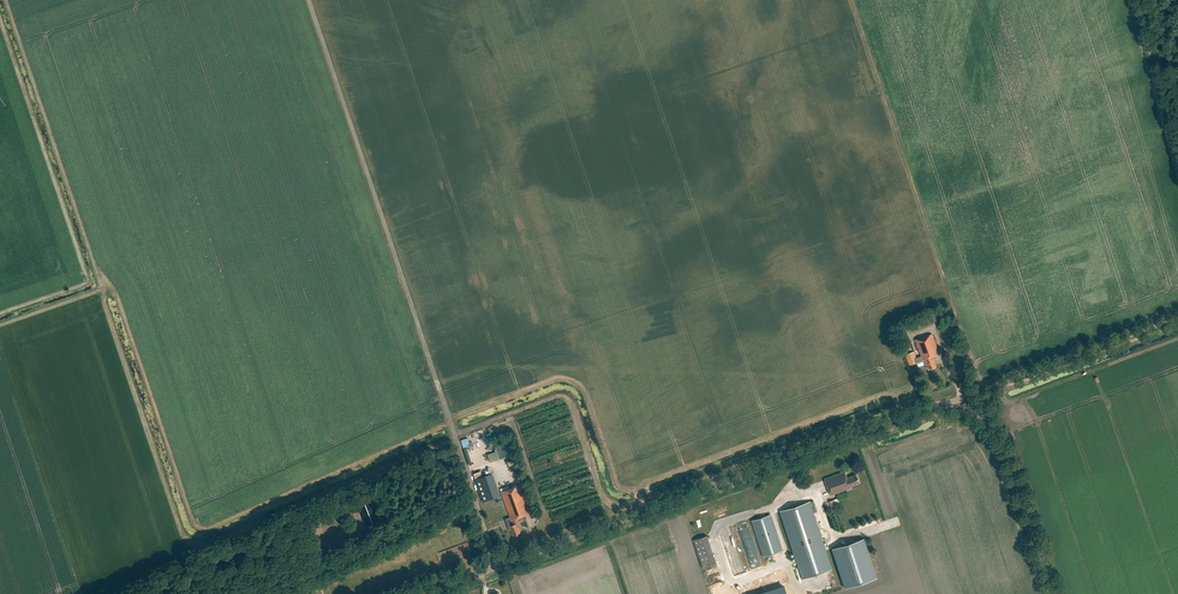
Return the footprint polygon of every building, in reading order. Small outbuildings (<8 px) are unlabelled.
[(915,340),(919,350),(921,356),(915,358),(914,357),(915,357),(914,352),(906,355),(910,365),(924,360),(928,369),(936,366),(933,357),(939,354),(932,334),(915,340)] [(497,452),(489,454),(491,461),(499,459),(497,452)] [(845,471),(824,479),(830,495),(850,487),(850,486),(859,483),(856,475),(847,478),(845,471)] [(493,474),(475,480),(482,502),(501,496),(493,474)] [(521,484),(501,491),(513,524),(508,526),(510,531),(511,530),(513,535),(521,532),(519,526),(521,526),(518,517),(531,513),(521,484)] [(813,501),(779,512),(802,579),(832,569),(813,512),(816,511),(813,501)] [(771,515),(752,521),(763,557),(782,551),(771,515)] [(719,564),(710,535),(694,540),(704,569),(719,564)] [(864,538),(831,548),(844,588),(877,577),(864,538)] [(781,573),(715,593),(788,593),(781,573)]
